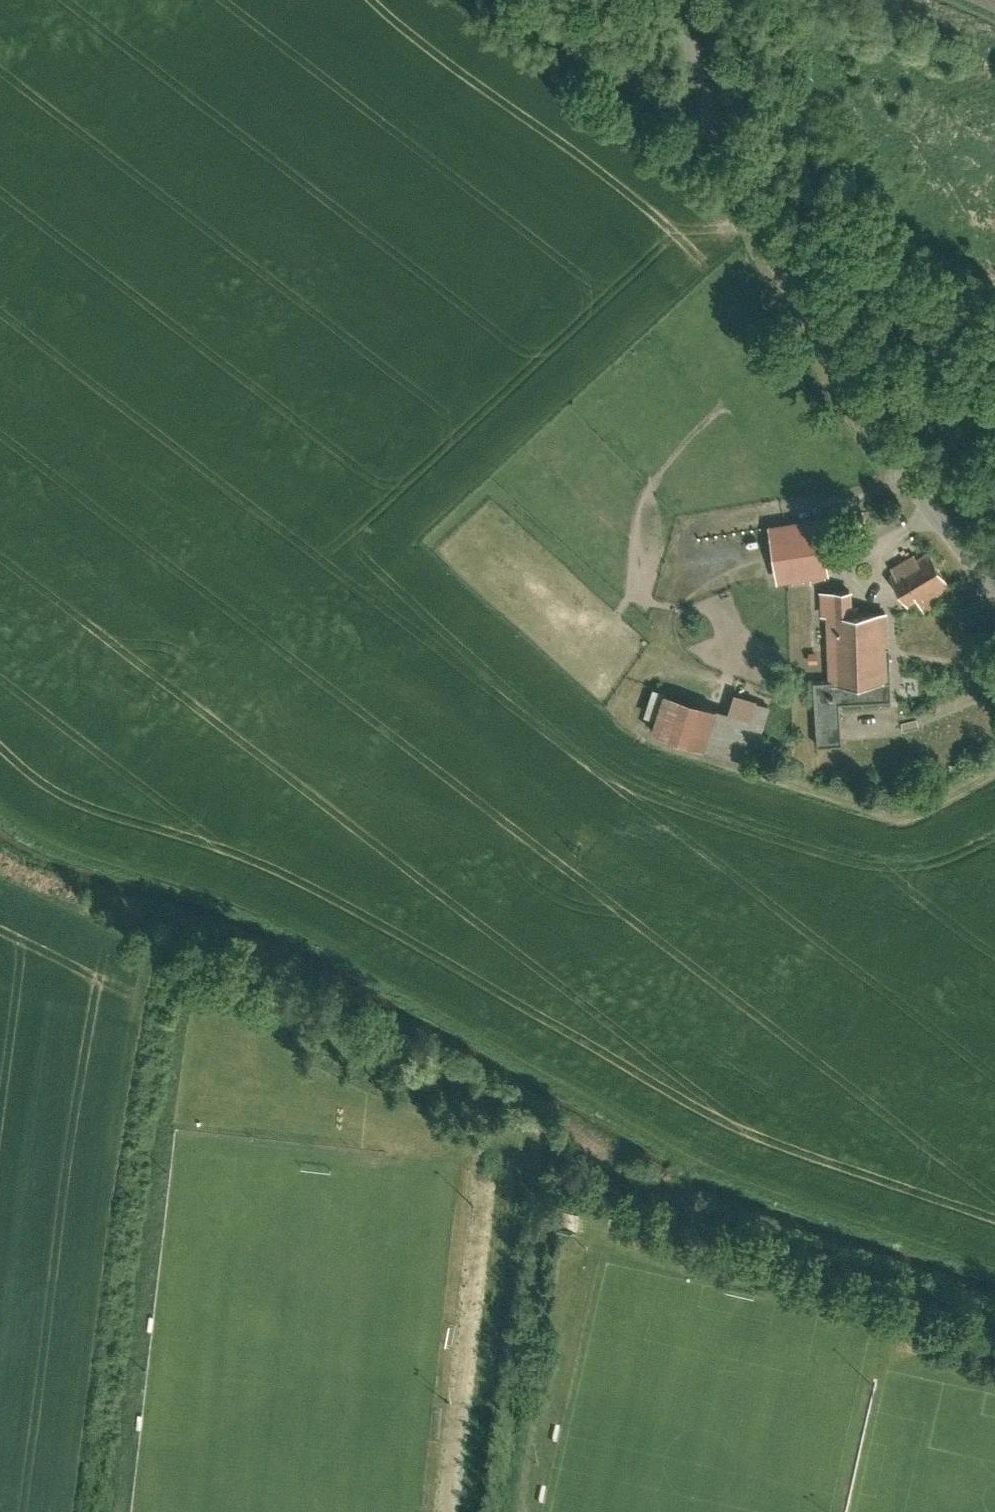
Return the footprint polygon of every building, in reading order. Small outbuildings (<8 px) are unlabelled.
[(767,524),(776,582),(828,574),(819,516),(767,524)] [(906,606),(917,600),(926,616),(953,601),(944,585),(950,581),(932,549),(920,556),(917,551),(890,566),(893,571),(888,573),(906,606)] [(883,609),(882,589),(825,591),(828,686),(889,684),(887,609),(883,609)] [(890,701),(889,684),(828,686),(815,686),(817,747),(838,747),(837,703),(890,701)] [(701,749),(712,710),(657,695),(646,734),(701,749)] [(748,720),(712,710),(701,749),(766,768),(783,708),(753,700),(748,720)]
